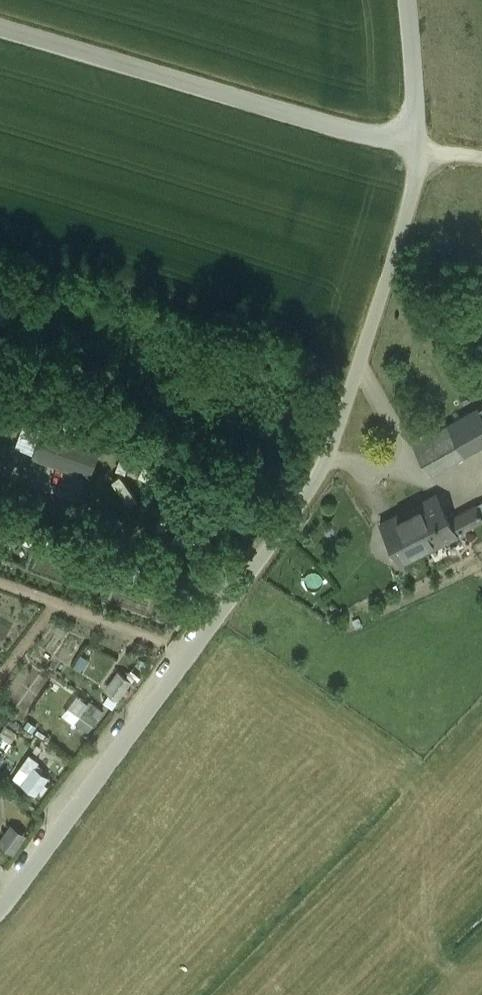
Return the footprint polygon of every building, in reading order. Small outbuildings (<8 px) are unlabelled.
[(474,413),(449,427),(448,425),(423,440),(423,439),(414,444),(430,472),(475,446),(471,440),(481,434),(481,409),(474,413)] [(103,436),(52,418),(48,429),(45,427),(34,456),(90,476),(101,447),(99,446),(103,436)] [(419,503),(382,523),(381,523),(401,562),(402,562),(457,532),(450,518),(437,494),(419,503)] [(450,518),(457,532),(481,519),(481,516),(476,505),(450,518)] [(118,670),(108,692),(124,700),(135,678),(118,670)] [(82,692),(64,714),(87,734),(106,712),(82,692)] [(39,766),(43,761),(32,753),(15,777),(41,795),(54,777),(39,766)] [(14,823),(1,842),(16,853),(30,834),(14,823)]
